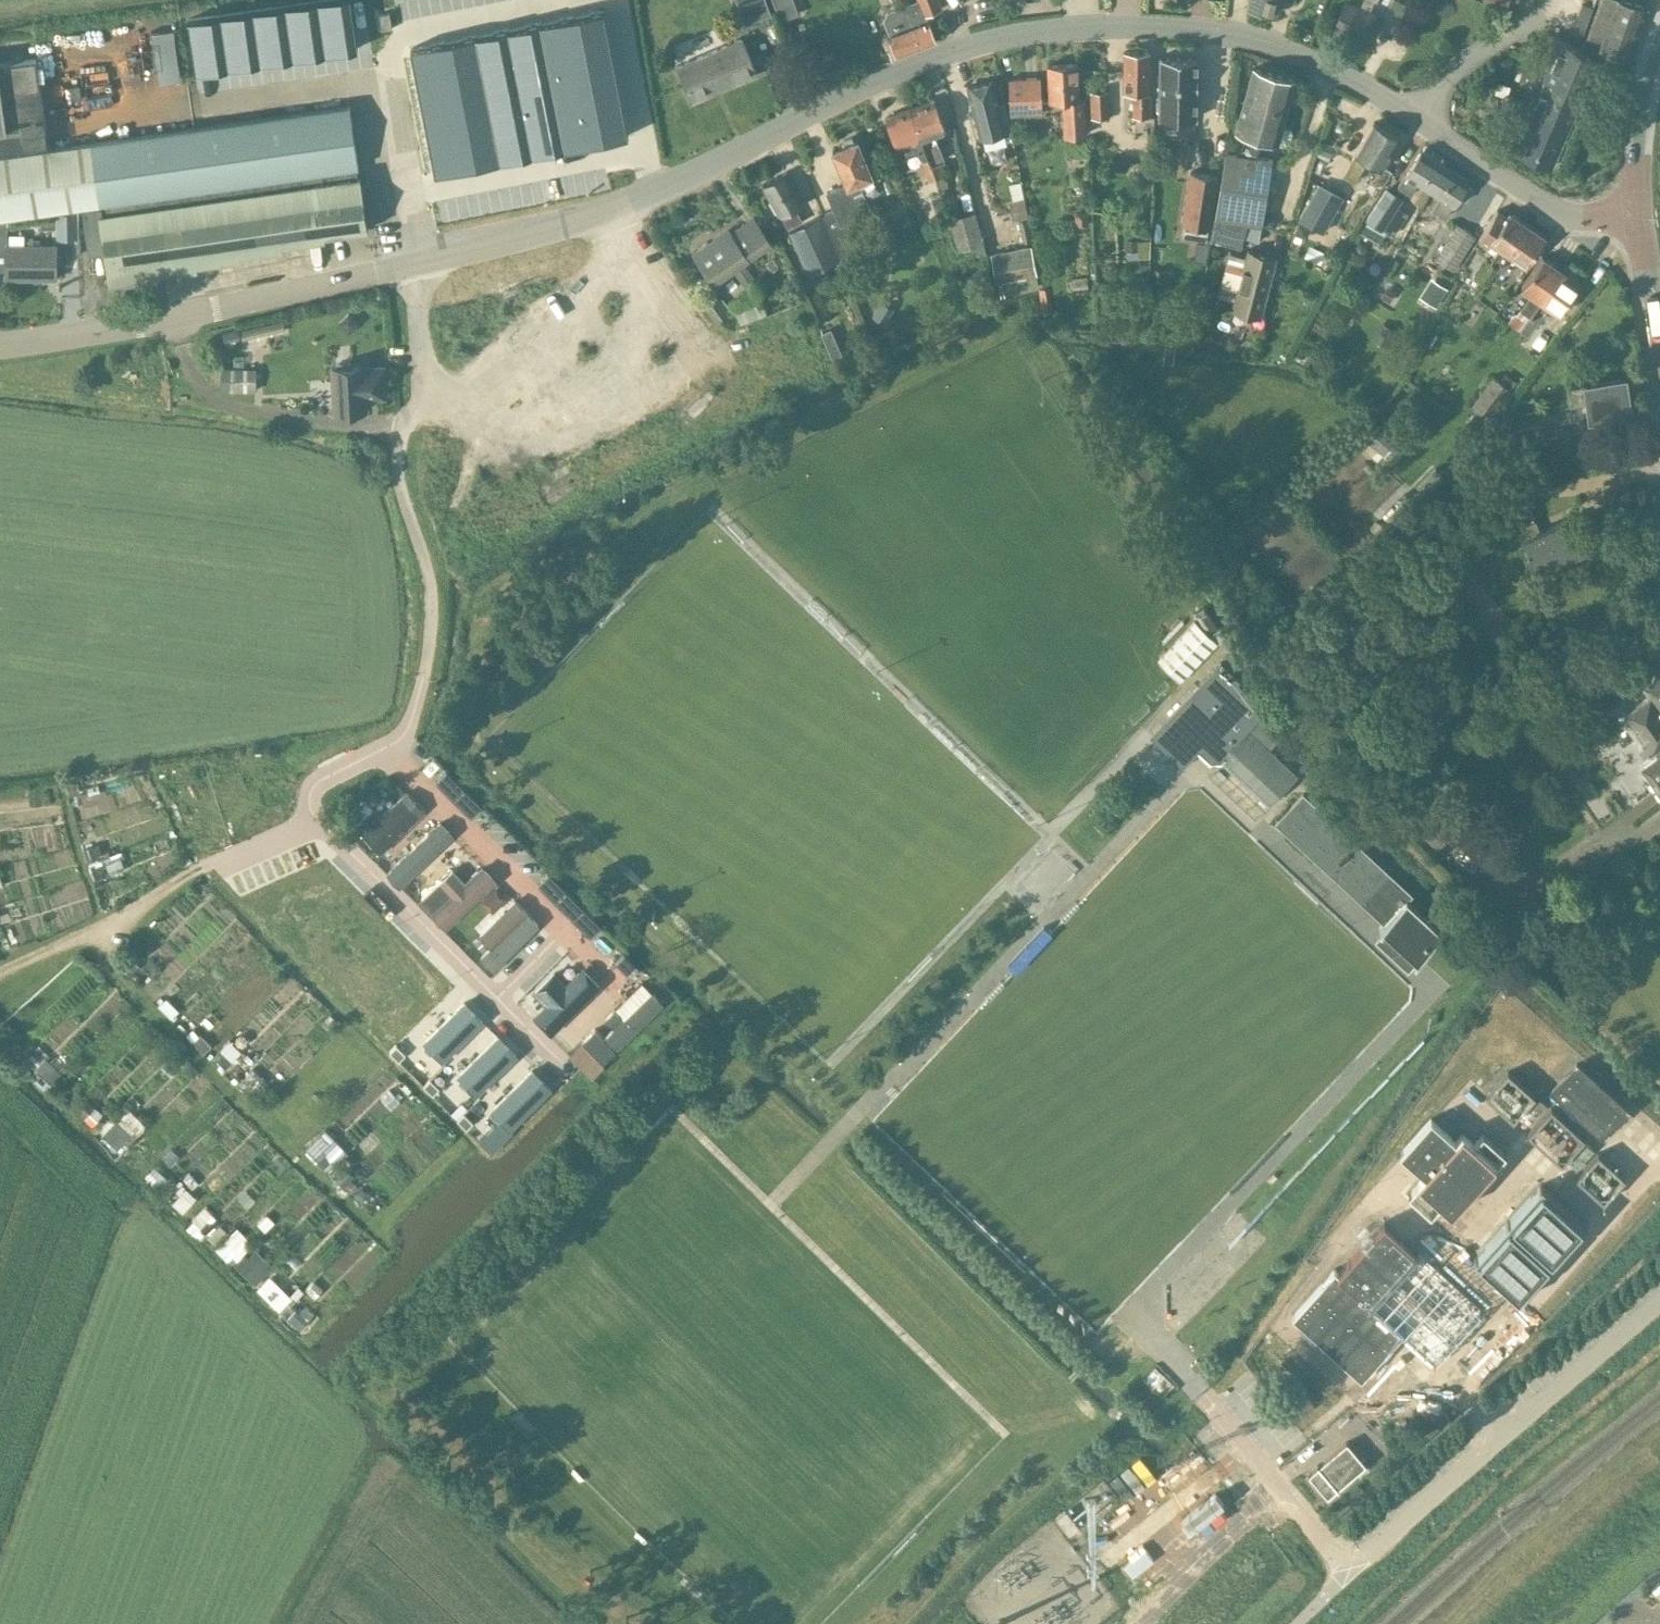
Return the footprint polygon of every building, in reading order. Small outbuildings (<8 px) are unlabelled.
[(746,21),(769,13),(765,0),(738,0),(746,21)] [(774,0),(780,17),(797,11),(793,0),(774,0)] [(884,18),(898,54),(936,40),(926,14),(942,7),(939,0),(918,0),(903,6),(887,12),(884,18)] [(1248,6),(1276,13),(1279,0),(1250,0),(1248,6)] [(1647,7),(1626,0),(1600,0),(1585,45),(1629,60),(1647,7)] [(1346,1),(1334,29),(1373,47),(1386,20),(1346,1)] [(346,2),(188,26),(196,81),(355,59),(346,2)] [(604,10),(411,48),(435,173),(628,135),(604,10)] [(379,14),(382,30),(393,28),(390,12),(379,14)] [(159,80),(181,77),(176,28),(154,30),(159,80)] [(742,38),(677,66),(692,101),(757,73),(742,38)] [(1596,58),(1549,38),(1524,97),(1531,100),(1511,149),(1552,166),(1596,58)] [(1133,117),(1149,117),(1148,52),(1124,52),(1125,91),(1133,91),(1133,117)] [(1198,56),(1160,56),(1159,116),(1197,117),(1198,56)] [(49,149),(36,58),(0,63),(0,156),(49,149)] [(1085,134),(1084,107),(1084,98),(1079,98),(1077,64),(1048,65),(1050,100),(1063,99),(1065,135),(1085,134)] [(1236,131),(1261,138),(1278,142),(1278,141),(1287,143),(1290,140),(1293,131),(1289,127),(1283,125),(1295,80),(1253,68),(1236,131)] [(1009,79),(1011,113),(1041,111),(1040,78),(1009,79)] [(1007,131),(1001,110),(993,80),(968,87),(982,138),(1007,131)] [(1089,91),(1091,118),(1109,117),(1108,90),(1089,91)] [(945,158),(934,130),(943,126),(933,100),(911,110),(938,178),(944,175),(939,160),(945,158)] [(348,105),(95,142),(101,203),(103,217),(360,178),(360,176),(357,177),(356,167),(357,167),(348,105)] [(929,181),(936,178),(938,178),(911,110),(888,119),(900,148),(903,158),(919,152),(929,181)] [(1355,182),(1368,158),(1382,167),(1399,137),(1373,122),(1343,175),(1355,182)] [(843,141),(844,145),(833,150),(847,182),(826,191),(840,225),(873,212),(859,181),(873,175),(858,140),(855,141),(852,138),(843,141)] [(0,156),(0,217),(83,205),(101,203),(95,142),(49,149),(0,156)] [(1411,194),(1418,182),(1430,190),(1446,165),(1421,149),(1405,173),(1406,173),(1398,186),(1411,194)] [(1273,159),(1256,156),(1226,151),(1215,218),(1218,218),(1246,223),(1262,225),(1273,159)] [(1446,165),(1430,190),(1440,196),(1433,208),(1445,216),(1453,205),(1454,206),(1460,196),(1465,200),(1473,189),(1467,185),(1470,181),(1446,165)] [(1181,223),(1213,228),(1221,175),(1189,170),(1181,223)] [(793,230),(804,223),(796,207),(801,204),(784,173),(765,184),(779,211),(781,209),(783,214),(793,230)] [(367,228),(360,178),(103,217),(106,247),(105,247),(110,284),(154,277),(154,274),(197,267),(196,264),(240,257),(239,254),(283,248),(282,244),(325,238),(324,234),(367,228)] [(1366,188),(1364,192),(1375,198),(1381,188),(1371,181),(1366,188)] [(1324,232),(1344,196),(1319,182),(1299,218),(1324,232)] [(1387,186),(1366,217),(1384,228),(1397,206),(1403,197),(1387,186)] [(931,197),(937,214),(948,211),(941,193),(931,197)] [(1025,197),(1013,200),(1016,220),(1019,219),(1028,217),(1029,217),(1025,197)] [(89,249),(105,247),(106,247),(103,217),(101,203),(83,205),(89,249)] [(1490,279),(1508,252),(1527,224),(1510,212),(1509,213),(1497,207),(1479,240),(1489,245),(1491,240),(1500,246),(1491,260),(1488,258),(1476,275),(1487,283),(1490,279)] [(949,217),(959,250),(961,258),(986,251),(984,243),(975,210),(949,217)] [(79,239),(79,212),(58,211),(58,238),(79,239)] [(1075,212),(1076,226),(1089,226),(1088,212),(1075,212)] [(1265,213),(1263,224),(1274,226),(1275,220),(1271,214),(1265,213)] [(821,214),(804,223),(793,230),(790,231),(809,275),(841,257),(821,214)] [(1028,217),(1019,219),(1023,242),(1033,240),(1028,217)] [(730,230),(696,254),(715,282),(719,280),(721,278),(733,270),(745,286),(755,278),(744,262),(772,243),(754,218),(733,233),(730,230)] [(1218,218),(1213,241),(1239,248),(1246,223),(1218,218)] [(8,245),(8,221),(0,222),(0,270),(7,270),(7,278),(55,278),(56,245),(8,245)] [(1300,222),(1296,232),(1304,235),(1309,233),(1311,226),(1300,222)] [(1458,224),(1436,258),(1455,270),(1477,236),(1458,224)] [(1498,284),(1517,258),(1526,264),(1545,237),(1527,224),(1508,252),(1490,279),(1498,284)] [(1138,251),(1138,239),(1126,239),(1126,251),(1138,251)] [(1355,243),(1354,246),(1354,249),(1356,252),(1359,253),(1362,253),(1365,251),(1366,248),(1366,245),(1364,242),(1361,241),(1358,241),(1355,243)] [(1032,246),(991,254),(1000,295),(1040,287),(1032,246)] [(1218,296),(1235,300),(1233,309),(1260,316),(1276,258),(1248,250),(1247,256),(1229,252),(1218,296)] [(1520,308),(1530,314),(1530,315),(1540,300),(1562,268),(1543,255),(1521,286),(1531,293),(1520,308)] [(1529,334),(1549,306),(1559,313),(1581,282),(1562,268),(1540,300),(1530,315),(1530,314),(1525,320),(1520,328),(1529,334)] [(1434,279),(1422,298),(1436,306),(1448,288),(1434,279)] [(701,302),(715,322),(730,312),(716,291),(701,302)] [(741,323),(768,313),(762,298),(735,308),(741,323)] [(883,301),(873,316),(883,322),(892,307),(883,301)] [(1515,312),(1509,321),(1520,328),(1525,320),(1517,313),(1515,312)] [(283,320),(242,329),(245,338),(285,329),(283,320)] [(822,332),(832,357),(842,353),(831,328),(822,332)] [(238,330),(223,333),(225,343),(240,339),(238,330)] [(234,356),(233,365),(242,366),(242,364),(242,358),(242,357),(234,356)] [(333,367),(336,412),(365,410),(364,397),(384,396),(383,367),(363,368),(363,365),(351,366),(350,363),(337,363),(337,367),(333,367)] [(222,391),(257,391),(257,367),(222,367),(222,391)] [(1490,419),(1512,389),(1493,376),(1472,405),(1490,419)] [(1570,404),(1588,401),(1590,415),(1630,410),(1625,376),(1568,384),(1570,404)] [(1377,423),(1365,438),(1385,454),(1396,441),(1397,440),(1377,423)] [(1543,424),(1495,431),(1498,448),(1545,441),(1543,424)] [(1536,519),(1528,499),(1509,507),(1518,527),(1536,519)] [(1582,551),(1569,519),(1523,538),(1536,571),(1582,551)] [(1219,627),(1204,605),(1195,611),(1210,633),(1219,627)] [(1219,644),(1200,624),(1196,619),(1158,659),(1181,680),(1192,669),(1219,644)] [(1220,662),(1206,677),(1150,736),(1183,768),(1207,742),(1271,803),(1297,776),(1268,749),(1278,738),(1257,719),(1263,713),(1246,696),(1249,693),(1237,682),(1239,680),(1220,662)] [(1643,683),(1650,692),(1624,710),(1651,749),(1652,748),(1657,756),(1641,768),(1659,796),(1659,671),(1643,683)] [(67,784),(70,795),(81,792),(79,781),(67,784)] [(428,810),(409,788),(363,830),(382,851),(428,810)] [(1274,823),(1361,903),(1362,902),(1384,923),(1380,927),(1416,961),(1443,932),(1407,899),(1412,894),(1389,873),(1303,792),(1274,823)] [(445,819),(390,870),(403,884),(458,833),(445,819)] [(91,846),(83,848),(87,861),(96,858),(91,846)] [(454,893),(435,909),(447,923),(501,879),(487,862),(468,878),(458,865),(441,879),(454,893)] [(538,884),(590,937),(601,926),(549,873),(538,884)] [(480,930),(493,944),(529,909),(516,895),(480,930)] [(475,943),(483,951),(488,945),(481,937),(475,943)] [(614,961),(616,962),(631,977),(640,968),(624,951),(614,961)] [(131,956),(121,965),(131,975),(141,966),(131,956)] [(537,1012),(555,1030),(604,982),(587,964),(568,982),(558,971),(538,991),(548,1002),(537,1012)] [(413,976),(373,1014),(391,1033),(432,995),(413,976)] [(607,1034),(598,1025),(585,1038),(606,1059),(666,999),(645,979),(607,1017),(615,1026),(607,1034)] [(171,1018),(179,1010),(166,998),(159,1006),(171,1018)] [(453,1006),(404,1051),(425,1074),(473,1029),(453,1006)] [(15,1035),(5,1026),(0,1032),(0,1037),(7,1044),(15,1035)] [(201,1034),(193,1042),(203,1053),(212,1046),(201,1034)] [(493,1042),(447,1088),(467,1109),(514,1063),(493,1042)] [(406,1054),(397,1045),(390,1051),(400,1060),(406,1054)] [(226,1068),(233,1060),(221,1049),(214,1057),(226,1068)] [(45,1056),(35,1067),(51,1083),(62,1072),(45,1056)] [(1610,1130),(1630,1108),(1576,1060),(1557,1081),(1549,1091),(1601,1138),(1609,1130),(1610,1130)] [(1535,1095),(1508,1070),(1486,1095),(1512,1119),(1535,1095)] [(440,1088),(430,1079),(424,1085),(433,1094),(440,1088)] [(529,1084),(487,1126),(512,1146),(522,1134),(549,1101),(529,1084)] [(103,1113),(86,1098),(76,1110),(92,1125),(103,1113)] [(1562,1164),(1585,1137),(1552,1107),(1527,1134),(1562,1164)] [(473,1122),(464,1113),(458,1119),(467,1128),(473,1122)] [(1462,1132),(1455,1140),(1431,1118),(1400,1153),(1424,1174),(1418,1182),(1408,1193),(1431,1214),(1441,1203),(1452,1213),(1497,1163),(1506,1152),(1483,1131),(1473,1142),(1462,1132)] [(116,1120),(102,1136),(117,1150),(131,1134),(116,1120)] [(308,1148),(326,1165),(345,1146),(327,1128),(308,1148)] [(1626,1177),(1598,1152),(1576,1176),(1604,1201),(1626,1177)] [(160,1190),(169,1180),(155,1166),(145,1176),(160,1190)] [(1474,1258),(1520,1300),(1587,1225),(1541,1184),(1474,1258)] [(361,1187),(354,1195),(361,1202),(368,1194),(361,1187)] [(207,1219),(200,1227),(201,1228),(206,1233),(214,1225),(208,1220),(207,1219)] [(1335,1268),(1293,1315),(1362,1378),(1404,1330),(1401,1327),(1446,1277),(1384,1221),(1339,1272),(1335,1268)] [(359,1238),(310,1282),(332,1307),(381,1262),(359,1238)] [(243,1254),(233,1265),(245,1276),(252,1269),(244,1261),(248,1258),(243,1254)] [(271,1273),(258,1287),(281,1309),(294,1295),(271,1273)] [(299,1299),(285,1312),(300,1328),(313,1315),(299,1299)] [(1191,1364),(1197,1371),(1203,1366),(1197,1360),(1191,1364)] [(1441,1427),(1450,1418),(1443,1408),(1433,1417),(1441,1427)] [(1347,1442),(1338,1449),(1308,1474),(1327,1497),(1366,1465),(1347,1442)] [(1056,1517),(1070,1535),(1080,1527),(1066,1509),(1056,1517)]
